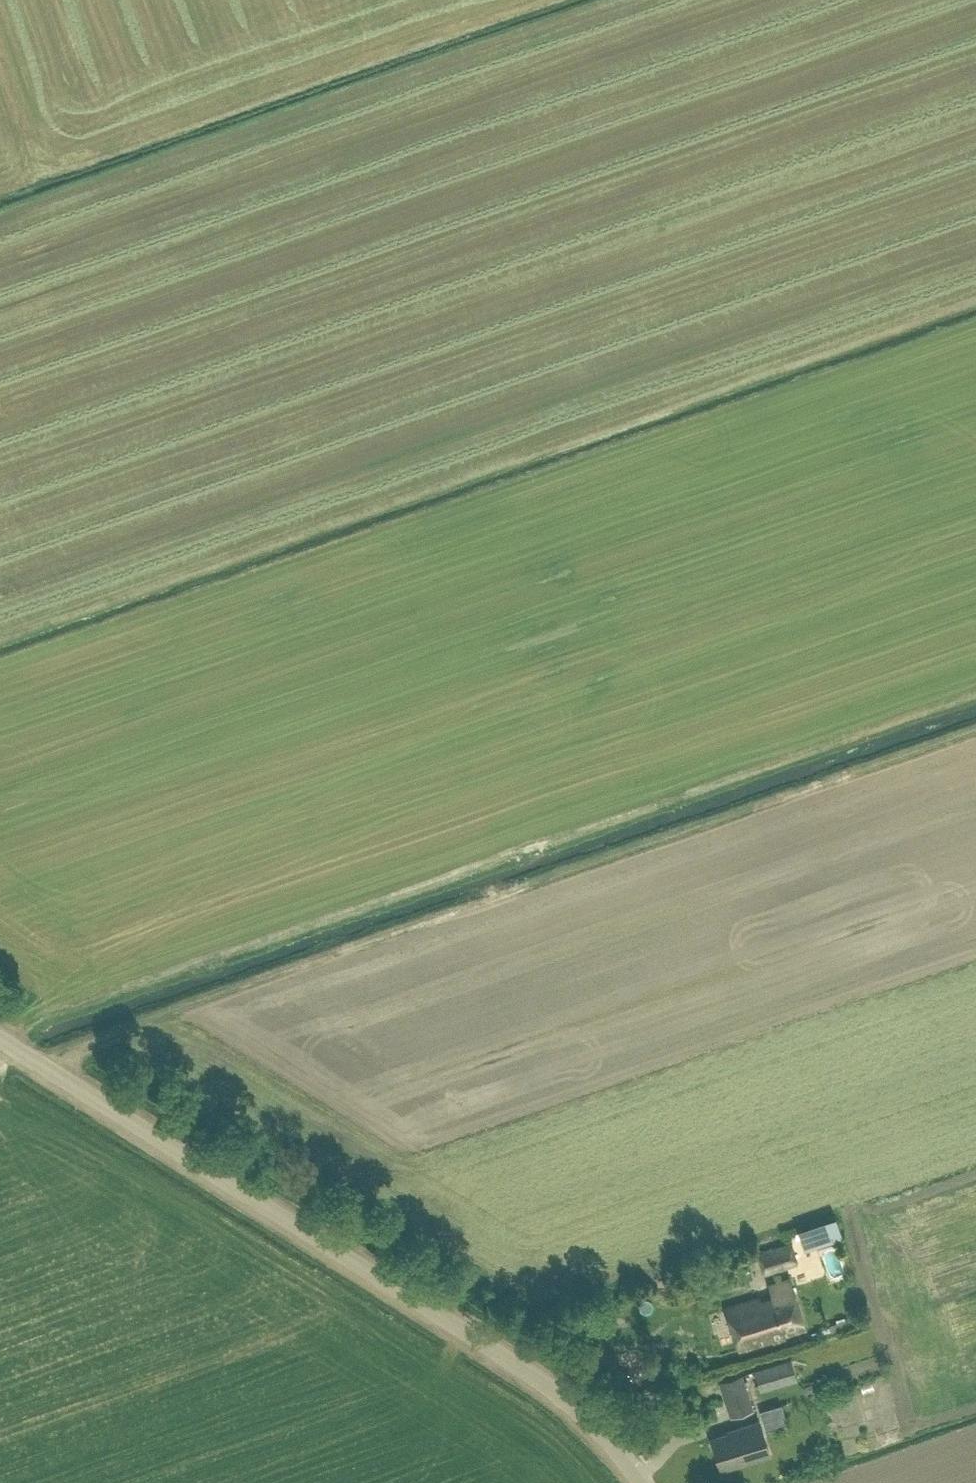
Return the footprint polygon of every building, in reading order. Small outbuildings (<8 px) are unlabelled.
[(785,1242),(783,1238),(757,1246),(759,1251),(755,1252),(762,1274),(796,1263),(789,1241),(785,1242)] [(805,1328),(791,1278),(770,1284),(774,1296),(762,1299),(760,1295),(726,1304),(737,1347),(783,1335),(783,1334),(805,1328)] [(796,1379),(789,1358),(752,1370),(758,1391),(796,1379)] [(752,1409),(740,1373),(716,1381),(728,1417),(752,1409)] [(784,1421),(778,1404),(759,1411),(762,1420),(759,1421),(709,1435),(720,1469),(771,1454),(763,1429),(784,1421)]
